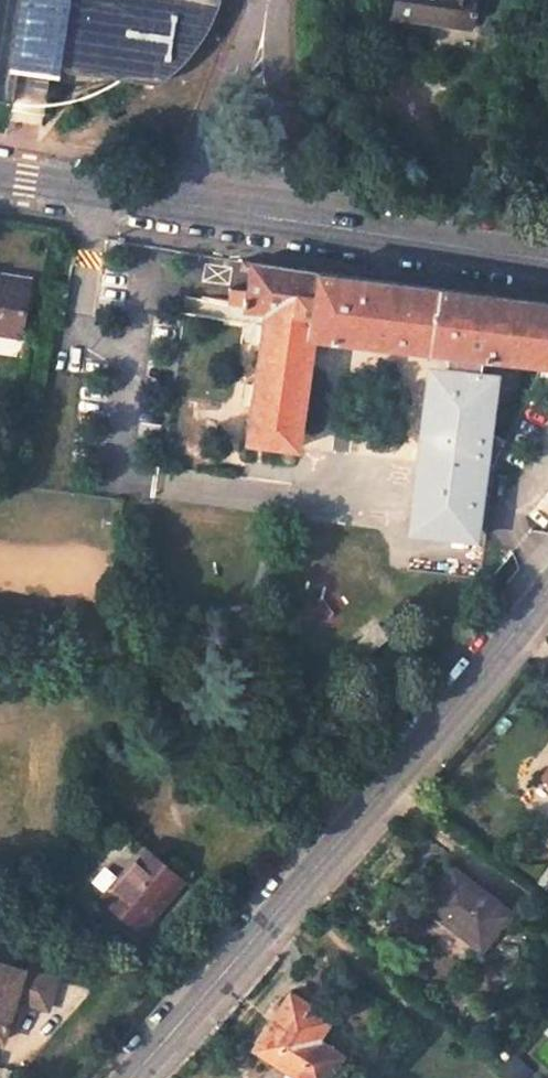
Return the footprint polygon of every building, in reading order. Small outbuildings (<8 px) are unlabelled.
[(6,86),(12,48),(22,0),(0,0),(0,84),(6,86)] [(12,48),(45,54),(55,0),(22,0),(12,48)] [(189,45),(191,43),(199,31),(207,15),(213,0),(55,0),(45,54),(42,69),(54,71),(148,86),(155,80),(170,67),(180,57),(189,45)] [(477,11),(479,0),(398,0),(396,15),(473,27),(475,18),(479,19),(480,12),(477,11)] [(372,46),(374,30),(361,29),(358,43),(372,46)] [(533,360),(547,362),(547,301),(410,284),(251,261),(245,307),(264,309),(244,440),(296,448),(313,335),(447,350),(482,354),(533,360)] [(21,345),(31,289),(0,283),(0,341),(21,345)] [(482,354),(447,350),(445,367),(433,366),(414,531),(470,537),(473,518),(486,519),(491,473),(506,441),(484,429),(490,373),(481,372),(482,354)] [(147,846),(104,896),(143,929),(185,878),(147,846)] [(512,918),(458,871),(427,906),(482,953),(512,918)] [(2,1040),(15,998),(47,1009),(56,980),(0,963),(0,1039),(2,1040)] [(290,991),(285,999),(253,1047),(301,1077),(324,1077),(338,1058),(327,1051),(313,1042),(317,1035),(329,1017),(290,991)] [(331,1044),(317,1035),(313,1042),(327,1051),(331,1044)]
